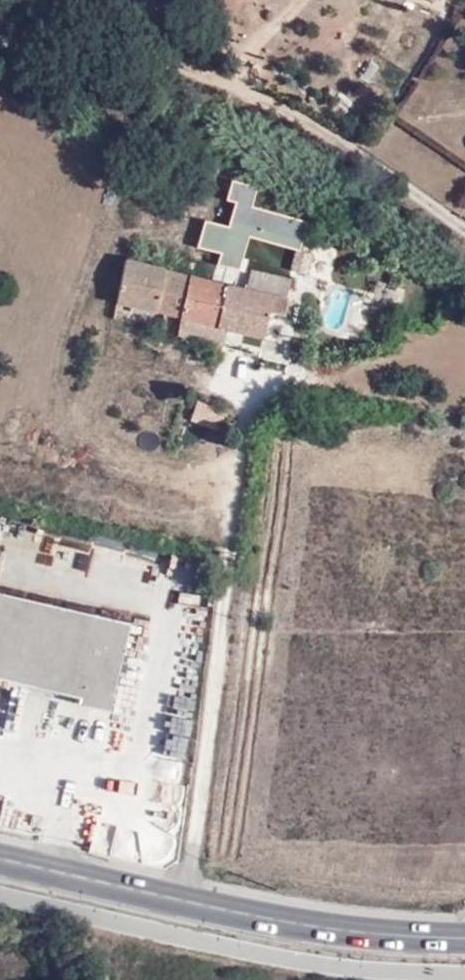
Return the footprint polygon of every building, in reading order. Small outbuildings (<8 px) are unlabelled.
[(403,1),(446,9),(447,0),(403,0),(403,1)] [(229,226),(205,220),(197,250),(221,255),(218,268),(246,274),(250,260),(245,258),(250,239),(297,251),(291,270),(311,275),(316,255),(302,249),(309,221),(253,206),(258,186),(232,180),(227,200),(236,202),(229,226)] [(245,289),(127,259),(116,308),(181,323),(178,335),(224,344),(226,333),(280,345),(292,279),(251,269),(245,289)] [(204,430),(222,436),(227,417),(209,411),(204,430)] [(0,595),(0,682),(82,701),(80,708),(112,715),(132,625),(0,595)]
